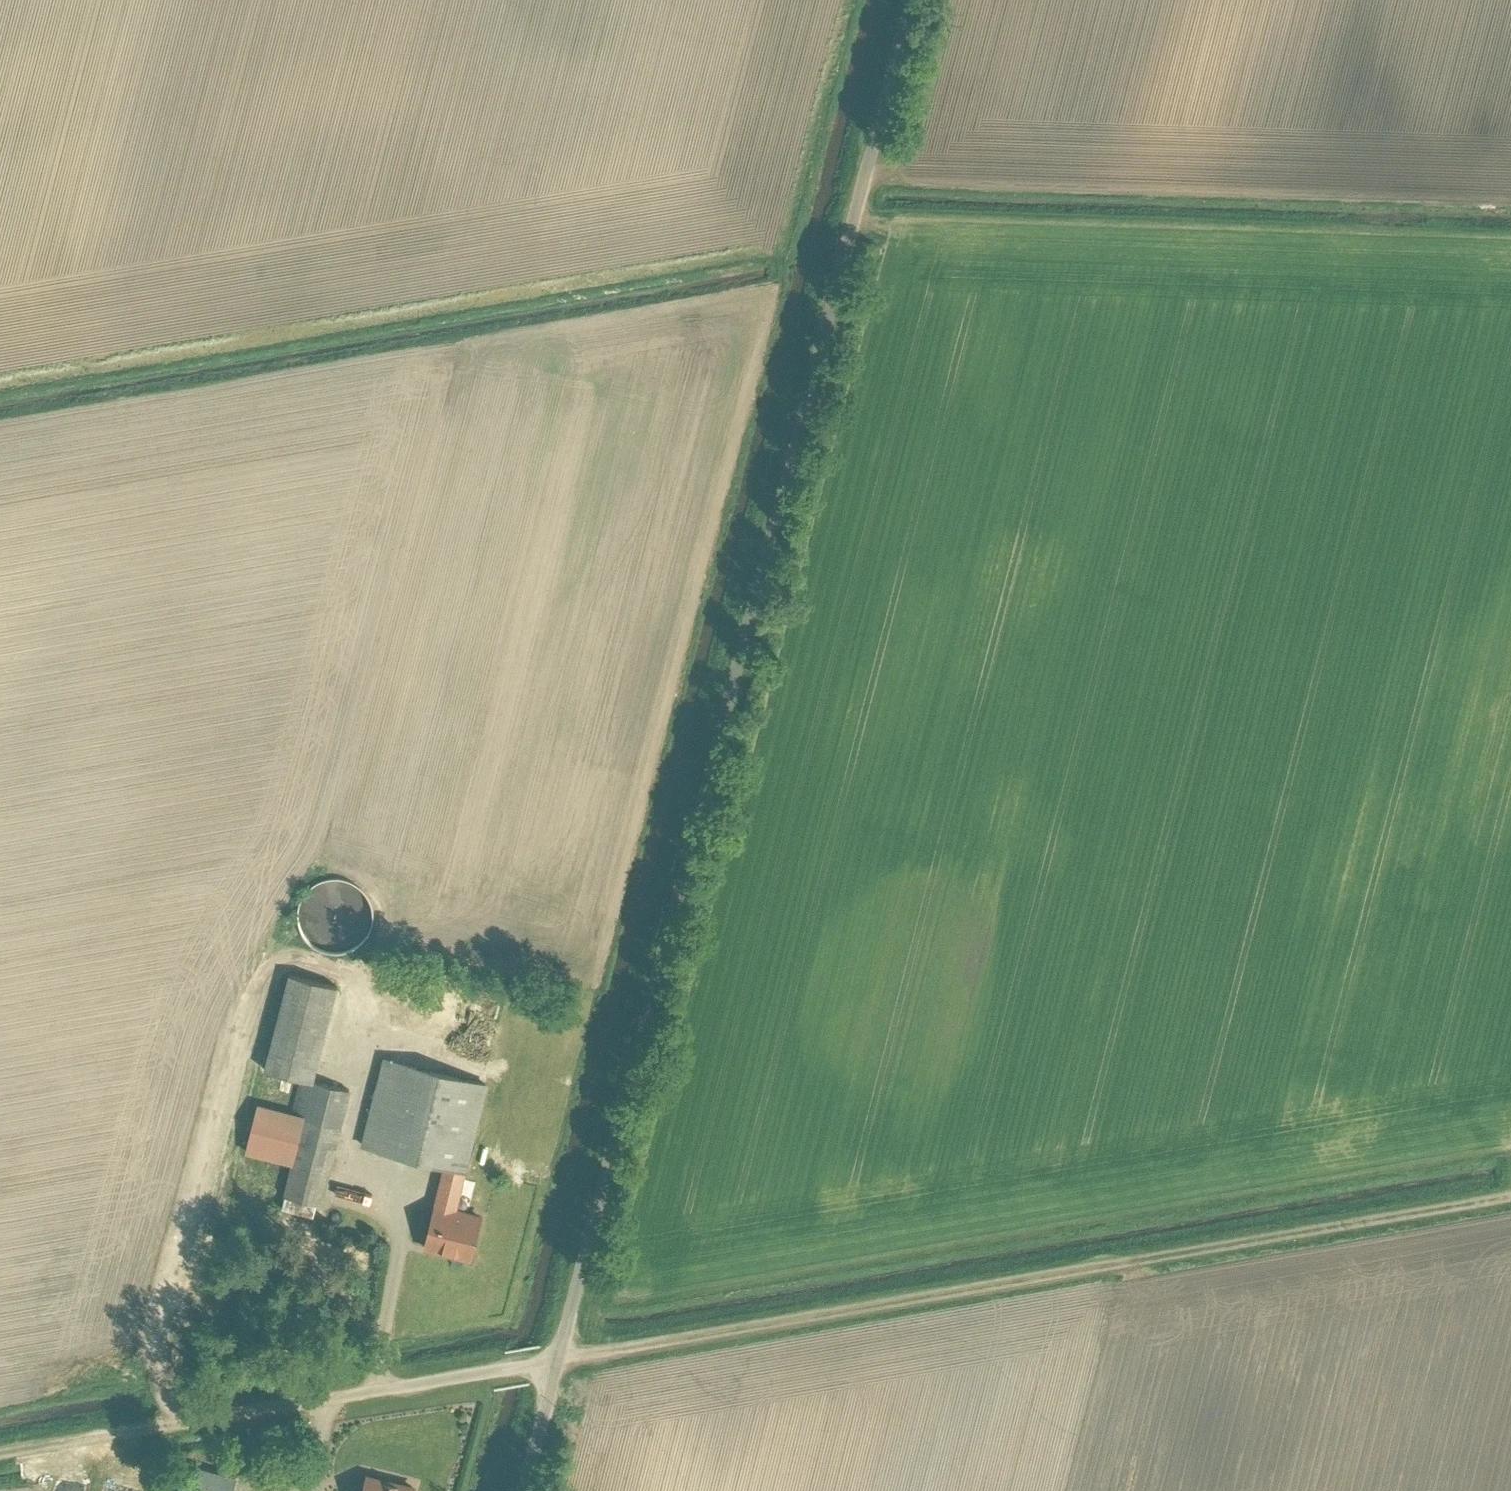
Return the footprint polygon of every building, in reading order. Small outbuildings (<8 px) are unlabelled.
[(372,928),(374,920),(374,906),(371,899),(367,891),(364,887),(359,883),(352,879),(343,876),(335,876),(327,877),(321,879),(314,884),(309,888),(304,894),(302,900),(299,908),(299,915),(300,923),(303,930),(306,935),(311,941),(318,946),(325,949),(330,951),(339,951),(347,950),(353,948),(358,945),(364,940),(368,935),(372,928)] [(260,1070),(306,1081),(299,1112),(253,1102),(243,1146),(288,1157),(276,1208),(318,1218),(349,1086),(311,1077),(334,985),(284,973),(260,1070)] [(389,1057),(364,1148),(434,1170),(411,1247),(479,1268),(494,1218),(460,1207),(489,1083),(389,1057)] [(236,1473),(216,1467),(209,1490),(231,1490),(236,1473)] [(415,1482),(362,1469),(357,1490),(413,1490),(415,1482)]
